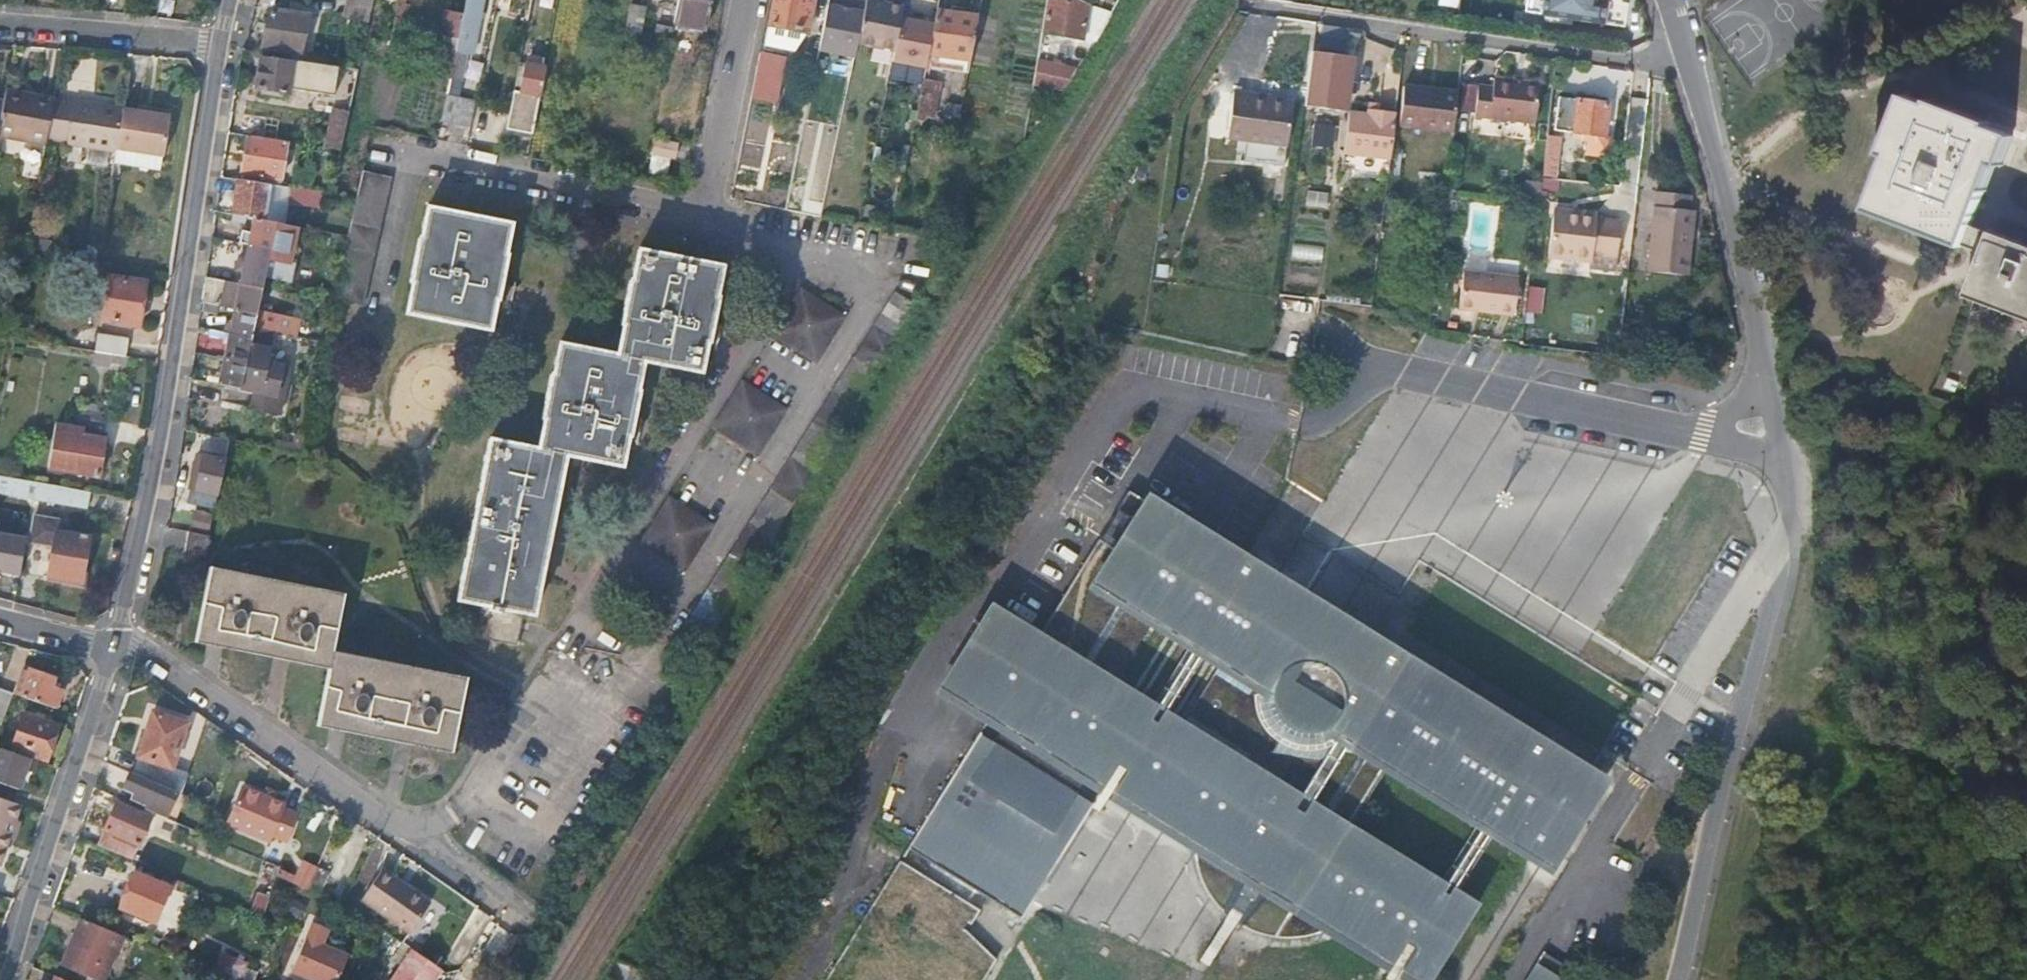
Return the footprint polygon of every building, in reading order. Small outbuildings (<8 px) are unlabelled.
[(344,12),(369,18),(373,0),(347,0),(344,12)] [(390,42),(406,46),(411,21),(406,19),(409,6),(406,5),(407,0),(399,0),(390,42)] [(463,14),(458,39),(456,50),(468,52),(473,53),(484,0),(466,0),(463,14)] [(674,23),(706,27),(712,0),(679,0),(674,23)] [(766,44),(804,53),(814,0),(774,0),(766,44)] [(1056,0),(1047,0),(1042,33),(1083,39),(1089,5),(1056,0)] [(1549,16),(1608,24),(1612,0),(1609,0),(1551,0),(1549,16)] [(891,53),(900,7),(865,1),(856,46),(891,53)] [(853,55),(861,10),(826,3),(817,48),(853,55)] [(632,4),(626,34),(641,36),(647,7),(632,4)] [(264,48),(262,55),(293,59),(297,60),(307,16),(271,7),(262,45),(264,48)] [(969,72),(979,15),(938,9),(927,66),(969,72)] [(458,39),(463,14),(446,10),(440,35),(458,39)] [(925,69),(934,23),(899,16),(890,62),(925,69)] [(654,39),(670,42),(674,25),(657,23),(654,39)] [(328,27),(324,40),(343,45),(347,33),(328,27)] [(456,50),(450,79),(462,81),(468,52),(456,50)] [(1306,105),(1342,110),(1350,55),(1313,50),(1306,105)] [(753,96),(776,101),(784,58),(761,53),(753,96)] [(297,60),(293,59),(291,62),(262,58),(257,88),(289,93),(290,84),(291,76),(298,77),(318,78),(319,69),(325,69),(327,64),(322,63),(315,62),(297,60)] [(1061,87),(1075,65),(1038,59),(1035,83),(1061,87)] [(507,128),(532,133),(545,67),(525,63),(520,92),(514,91),(507,128)] [(892,69),(890,84),(910,87),(913,73),(892,69)] [(291,76),(290,84),(297,84),(298,77),(291,76)] [(1480,83),(1477,113),(1530,120),(1536,120),(1541,81),(1496,76),(1496,85),(1480,83)] [(940,80),(924,78),(916,119),(919,120),(920,115),(933,117),(940,80)] [(1429,86),(1401,83),(1397,112),(1395,128),(1423,132),(1429,86)] [(1460,90),(1429,86),(1423,132),(1454,136),(1460,90)] [(1234,92),(1227,139),(1287,147),(1293,103),(1248,97),(1249,94),(1234,92)] [(45,145),(47,138),(55,98),(36,95),(34,99),(5,94),(3,102),(0,120),(0,136),(45,145)] [(1965,246),(1971,226),(1994,162),(2003,164),(2013,138),(1990,128),(1991,125),(1932,104),(1931,107),(1904,96),(1882,153),(1889,156),(1870,211),(1965,246)] [(446,97),(441,123),(471,128),(476,102),(446,97)] [(117,146),(123,106),(76,100),(75,102),(55,98),(47,138),(69,142),(70,144),(116,151),(117,146)] [(1608,103),(1559,98),(1556,130),(1574,132),(1574,138),(1595,140),(1595,135),(1604,136),(1608,103)] [(961,114),(963,105),(949,102),(947,112),(961,114)] [(139,108),(123,106),(117,146),(166,153),(172,113),(169,113),(165,107),(155,106),(151,110),(139,108)] [(1344,152),(1391,158),(1395,128),(1397,112),(1380,109),(1379,115),(1350,111),(1344,152)] [(327,146),(340,148),(348,115),(336,112),(327,146)] [(248,132),(249,135),(278,139),(278,125),(250,120),(248,132)] [(1311,144),(1335,147),(1337,124),(1314,121),(1311,144)] [(278,139),(249,135),(242,173),(280,180),(286,140),(278,139)] [(1560,137),(1548,135),(1543,175),(1556,177),(1560,137)] [(678,142),(652,137),(648,156),(670,160),(673,161),(678,142)] [(667,177),(670,160),(648,156),(645,173),(667,177)] [(360,199),(390,201),(391,174),(361,172),(360,199)] [(265,220),(270,185),(237,179),(233,214),(239,215),(253,218),(265,220)] [(284,224),(288,201),(290,188),(270,185),(265,220),(284,224)] [(329,200),(330,195),(290,188),(288,201),(323,207),(323,199),(329,200)] [(1695,192),(1659,189),(1650,270),(1691,274),(1698,208),(1693,208),(1695,192)] [(1307,205),(1327,205),(1327,192),(1307,191),(1307,205)] [(408,313),(490,333),(514,225),(430,209),(408,313)] [(1557,217),(1552,258),(1587,262),(1587,266),(1615,269),(1620,224),(1557,217)] [(292,262),(299,227),(284,224),(265,220),(253,218),(253,221),(252,224),(248,244),(270,249),(269,258),(292,262)] [(1992,234),(1971,226),(1965,246),(1984,253),(1992,234)] [(1992,234),(1984,253),(1968,298),(2026,320),(2026,247),(1992,234)] [(262,289),(263,285),(269,258),(270,249),(248,244),(239,284),(262,289)] [(490,440),(456,600),(481,605),(474,637),(518,646),(524,614),(533,616),(567,457),(621,470),(645,364),(702,376),(723,270),(642,254),(618,357),(563,346),(539,451),(490,440)] [(162,273),(171,274),(173,260),(163,259),(162,273)] [(109,276),(103,320),(140,326),(146,281),(109,276)] [(239,284),(205,277),(202,302),(218,306),(234,309),(239,284)] [(1458,315),(1512,322),(1516,284),(1463,278),(1458,315)] [(256,314),(258,308),(262,289),(239,284),(234,309),(256,314)] [(1543,314),(1545,287),(1530,286),(1528,313),(1543,314)] [(819,363),(847,312),(800,287),(773,338),(819,363)] [(892,293),(828,403),(852,416),(916,306),(892,293)] [(218,306),(202,302),(200,311),(217,313),(218,306)] [(273,330),(276,313),(258,308),(256,314),(254,325),(273,330)] [(251,338),(254,325),(256,314),(234,309),(228,334),(251,338)] [(273,349),(277,331),(273,330),(254,325),(251,338),(246,362),(241,389),(255,392),(252,410),(283,418),(293,372),(267,366),(270,349),(273,349)] [(1688,327),(1669,325),(1668,335),(1687,338),(1688,327)] [(96,350),(114,352),(127,355),(129,338),(100,333),(96,350)] [(228,334),(223,358),(246,362),(251,338),(228,334)] [(113,361),(129,363),(130,355),(127,355),(114,352),(113,361)] [(218,384),(241,389),(246,362),(223,358),(219,377),(218,384)] [(209,375),(208,382),(218,384),(219,377),(209,375)] [(712,429),(761,456),(789,407),(741,379),(712,429)] [(80,407),(77,423),(103,428),(106,413),(100,412),(102,404),(90,401),(88,409),(80,407)] [(774,527),(836,434),(815,421),(754,514),(774,527)] [(61,423),(53,468),(99,476),(107,432),(61,423)] [(215,509),(226,460),(204,455),(197,489),(192,489),(190,503),(215,509)] [(92,491),(0,474),(0,489),(90,507),(92,491)] [(1347,829),(1365,800),(1389,763),(1390,762),(1372,750),(1370,753),(1365,752),(1361,749),(1350,749),(1353,742),(1355,740),(1361,731),(1542,849),(1570,802),(1531,777),(1548,750),(1532,740),(1517,762),(1510,758),(1514,752),(1489,736),(1477,755),(1382,696),(1406,660),(1390,650),(1368,686),(1355,679),(1352,673),(1346,666),(1336,657),(1320,649),(1310,646),(1302,646),(1247,611),(1266,580),(1260,576),(1263,570),(1243,557),(1239,563),(1183,527),(1186,521),(1136,490),(1124,509),(1140,519),(1128,539),(1139,547),(1134,555),(1106,537),(1043,637),(996,711),(880,896),(901,909),(994,968),(1003,952),(975,926),(996,891),(1029,912),(1125,762),(1134,748),(1217,801),(1215,807),(1213,809),(1207,804),(1201,819),(1198,837),(1199,853),(1201,865),(1205,876),(1212,887),(1225,900),(1280,936),(1289,937),(1297,937),(1306,937),(1315,936),(1325,933),(1328,931),(1336,926),(1340,923),(1345,919),(1348,916),(1327,899),(1333,890),(1402,933),(1400,937),(1440,961),(1467,921),(1370,861),(1353,887),(1323,867),(1347,829)] [(641,549),(690,571),(714,519),(665,496),(641,549)] [(1140,519),(1124,509),(1106,537),(1134,555),(1139,547),(1128,539),(1140,519)] [(34,538),(55,543),(57,531),(60,518),(38,514),(34,538)] [(1421,564),(1583,650),(1603,612),(1589,606),(1594,597),(1576,588),(1570,600),(1549,589),(1548,591),(1501,567),(1505,559),(1441,526),(1421,564)] [(57,531),(55,543),(49,574),(81,580),(89,537),(57,531)] [(209,535),(189,532),(185,553),(205,557),(209,535)] [(0,533),(0,573),(21,576),(28,538),(0,533)] [(719,562),(696,616),(715,624),(738,570),(719,562)] [(210,568),(194,643),(239,652),(330,669),(318,727),(451,754),(466,679),(333,651),(345,594),(210,568)] [(1390,650),(1263,570),(1260,576),(1266,580),(1247,611),(1302,646),(1310,646),(1320,649),(1336,657),(1346,666),(1352,673),(1355,679),(1368,686),(1390,650)] [(614,593),(658,621),(671,602),(626,574),(614,593)] [(656,624),(658,621),(614,593),(612,596),(656,624)] [(946,680),(996,711),(1043,637),(994,605),(988,615),(1029,641),(1013,665),(973,639),(946,680)] [(988,615),(973,639),(1013,665),(1029,641),(988,615)] [(1532,740),(1406,660),(1382,696),(1477,755),(1489,736),(1514,752),(1510,758),(1517,762),(1532,740)] [(17,692),(56,706),(61,688),(53,684),(54,679),(53,674),(32,667),(31,670),(25,668),(17,692)] [(0,686),(0,717),(6,719),(15,692),(0,686)] [(24,711),(13,745),(47,756),(52,741),(55,741),(58,731),(57,729),(57,722),(24,711)] [(178,792),(182,794),(188,773),(172,767),(187,722),(153,711),(134,773),(178,792)] [(1604,785),(1548,750),(1531,777),(1570,802),(1542,849),(1361,731),(1355,740),(1372,750),(1390,762),(1389,763),(1545,866),(1573,822),(1579,826),(1604,785)] [(32,756),(0,745),(0,780),(22,788),(32,756)] [(1120,787),(1198,837),(1201,819),(1207,804),(1213,809),(1215,807),(1217,801),(1134,748),(1125,762),(1133,767),(1120,787)] [(134,773),(130,771),(123,787),(127,789),(123,798),(164,816),(172,820),(174,816),(168,813),(178,792),(134,773)] [(290,838),(300,810),(287,805),(288,801),(246,786),(232,823),(275,839),(277,834),(290,838)] [(183,813),(189,797),(182,794),(178,792),(168,813),(174,816),(178,817),(180,812),(183,813)] [(21,803),(0,796),(0,862),(1,863),(21,803)] [(98,844),(133,860),(151,817),(117,802),(98,844)] [(181,824),(194,830),(199,821),(183,813),(180,812),(178,817),(174,816),(172,820),(181,824)] [(175,839),(181,824),(172,820),(164,816),(156,831),(175,839)] [(1475,910),(1347,829),(1323,867),(1353,887),(1370,861),(1467,921),(1475,910)] [(319,867),(302,859),(295,874),(291,883),(308,891),(319,867)] [(291,883),(295,874),(280,868),(277,876),(291,883)] [(135,872),(121,906),(155,922),(170,887),(135,872)] [(380,873),(363,900),(412,932),(431,901),(406,885),(404,888),(380,873)] [(270,895),(255,890),(248,911),(263,917),(270,895)] [(1440,961),(1400,937),(1402,933),(1333,890),(1327,899),(1348,916),(1345,919),(1340,923),(1336,926),(1420,979),(1427,979),(1440,961)] [(80,918),(61,964),(94,979),(102,979),(122,936),(80,918)] [(313,923),(291,972),(311,979),(338,979),(348,956),(322,944),(329,930),(313,923)] [(445,968),(415,949),(413,953),(396,979),(438,979),(445,968)] [(223,979),(242,979),(248,963),(225,954),(215,977),(223,979)] [(1545,965),(1541,963),(1531,979),(1536,979),(1545,965)] [(1562,976),(1545,965),(1536,979),(1569,979),(1562,976)]
